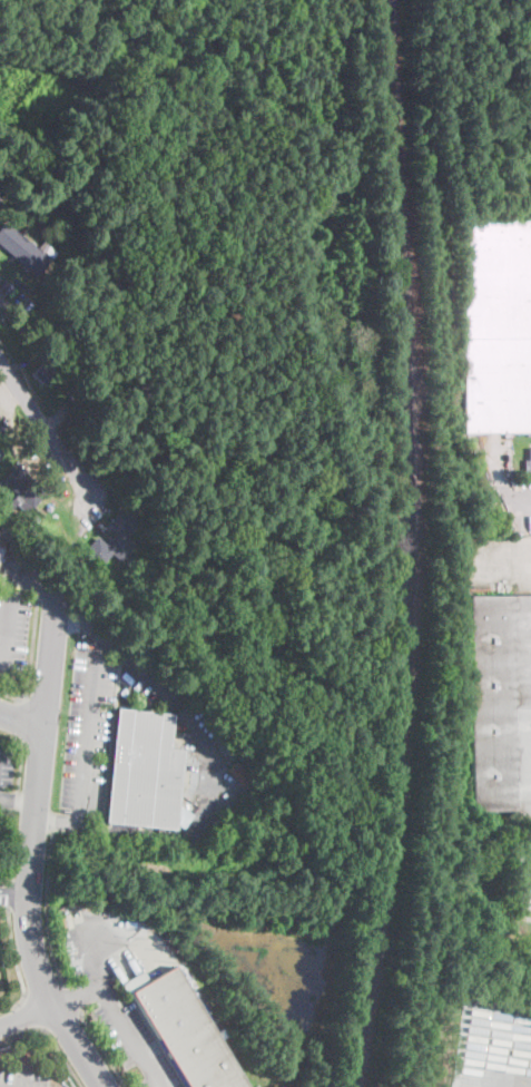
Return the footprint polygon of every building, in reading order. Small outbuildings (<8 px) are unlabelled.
[(464,221),(530,219),(530,433),(464,433),(464,221)] [(37,276),(0,244),(0,229),(7,222),(51,259),(37,276)] [(59,366),(43,385),(31,374),(48,356),(59,366)] [(35,507),(33,508),(2,481),(17,466),(47,491),(35,507)] [(127,538),(135,545),(120,561),(112,554),(100,568),(83,554),(98,537),(106,545),(116,532),(108,525),(122,509),(139,523),(127,538)] [(469,596),(530,595),(530,817),(512,817),(512,810),(470,810),(469,596)] [(176,822),(176,830),(106,822),(107,817),(118,708),(174,715),(169,748),(184,751),(176,822)] [(215,1034),(247,1086),(189,1086),(131,993),(127,996),(120,985),(141,971),(148,982),(174,967),(215,1034)]
